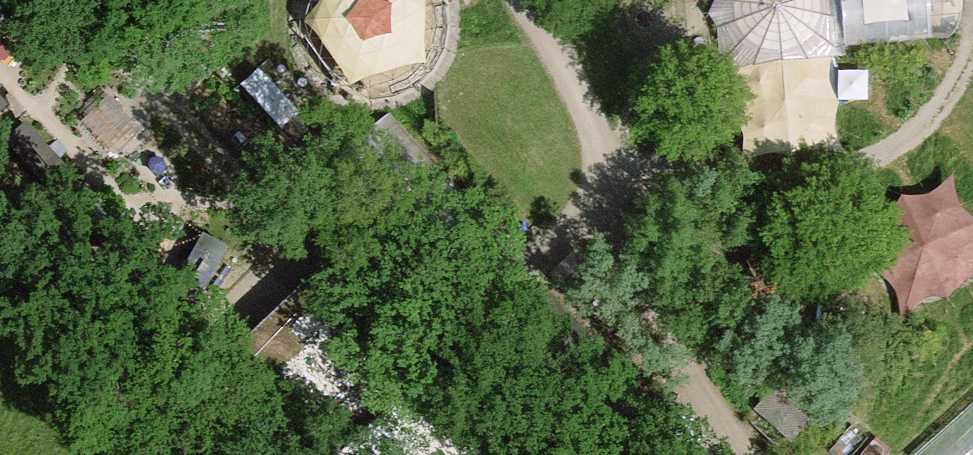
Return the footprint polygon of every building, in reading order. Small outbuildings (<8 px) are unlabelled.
[(0,96),(0,112),(8,104),(0,96)] [(27,123),(6,141),(56,196),(77,178),(27,123)] [(972,286),(972,183),(971,177),(872,207),(903,308),(972,286)] [(229,249),(205,236),(170,300),(194,313),(229,249)] [(237,356),(329,454),(364,454),(421,402),(313,285),(237,356)] [(925,454),(972,454),(972,407),(925,454)]
